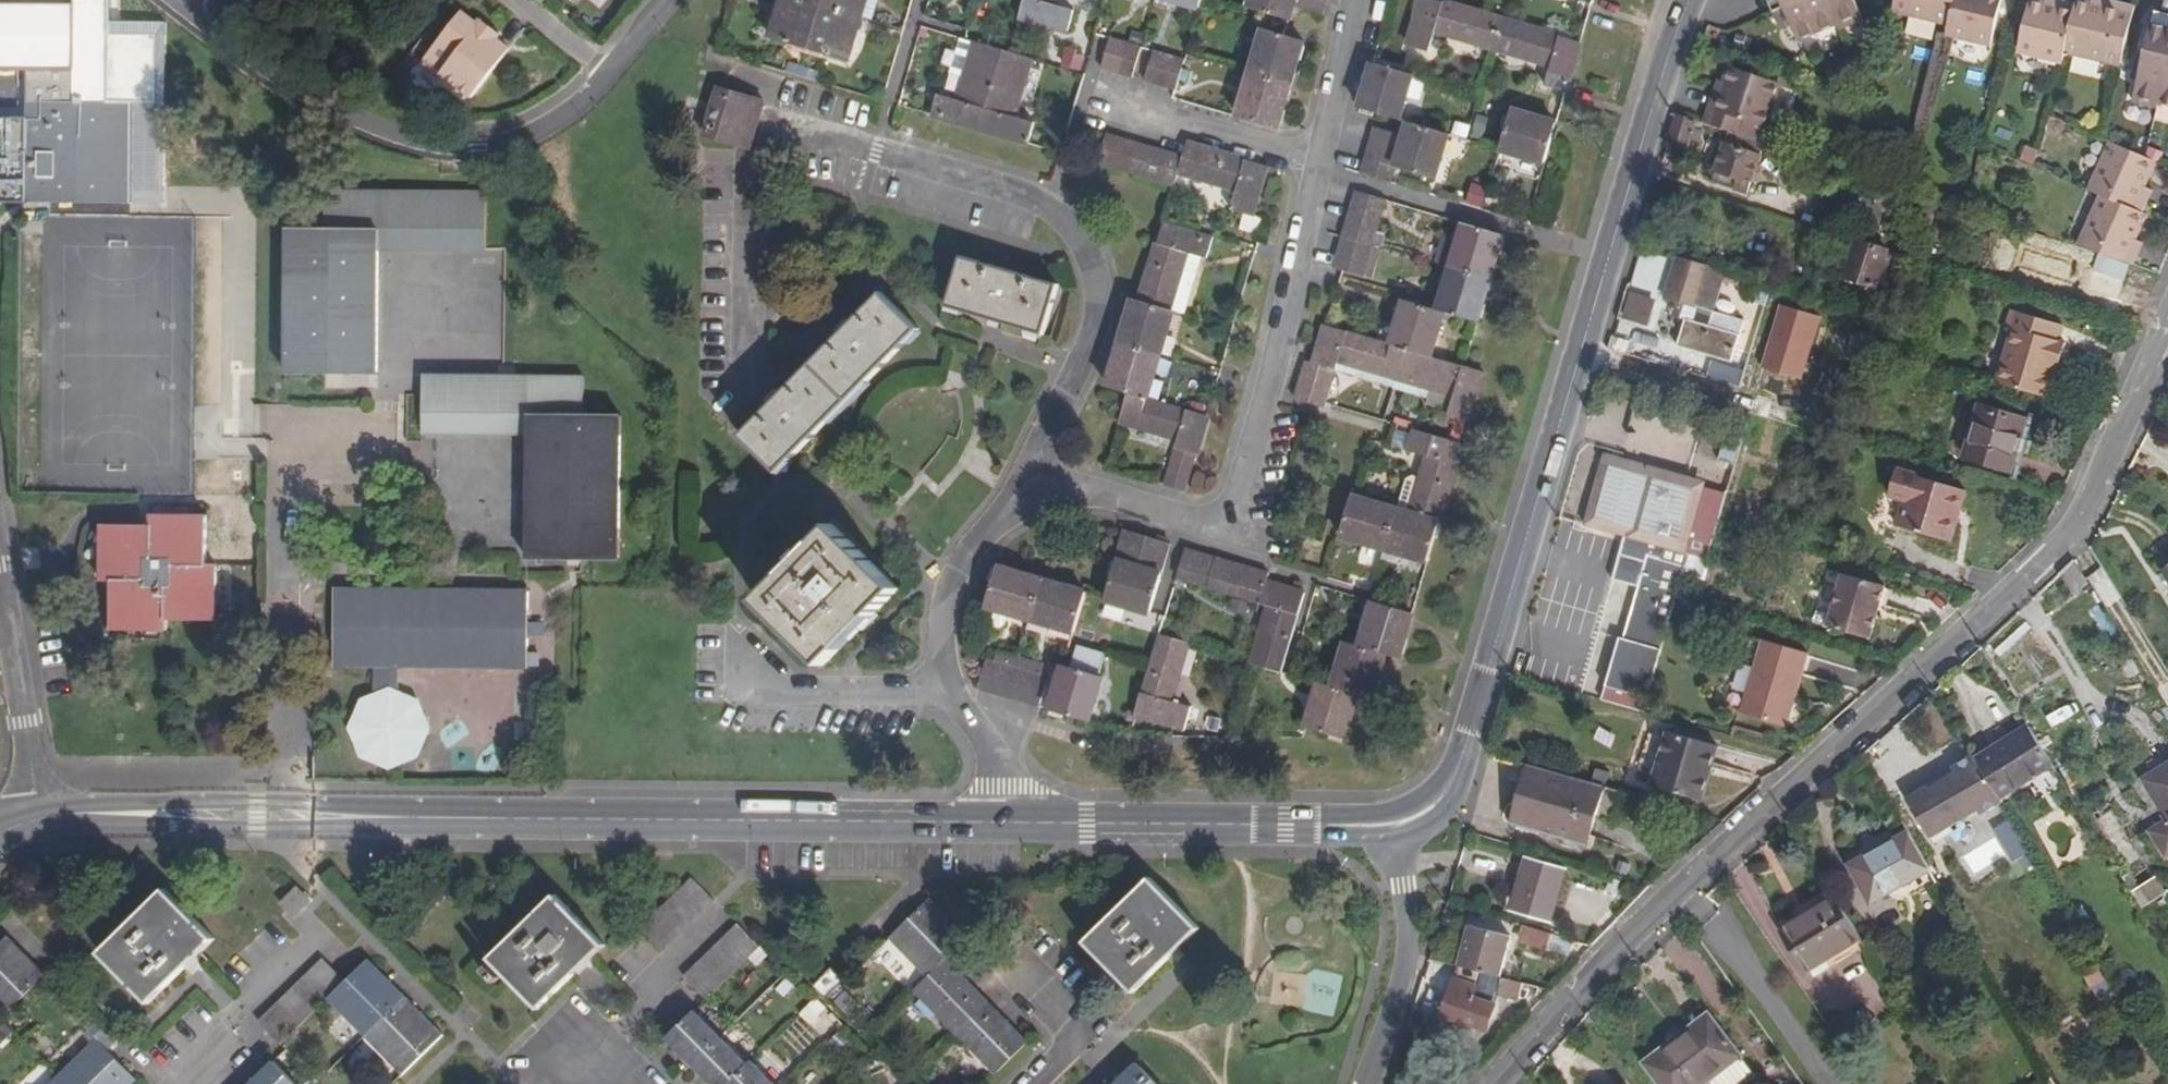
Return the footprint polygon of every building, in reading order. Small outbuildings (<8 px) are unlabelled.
[(131,204),(132,103),(110,103),(112,0),(74,0),(74,4),(0,3),(0,69),(28,70),(27,117),(0,117),(0,202),(131,204)] [(768,36),(852,61),(865,19),(876,23),(879,10),(875,1),(870,0),(780,0),(768,36)] [(1017,19),(1068,34),(1075,11),(1057,6),(1059,0),(1023,0),(1017,19)] [(1201,0),(1162,0),(1198,11),(1201,0)] [(1329,0),(1249,0),(1247,6),(1292,20),(1296,6),(1325,13),(1329,0)] [(1406,42),(1429,50),(1434,33),(1550,67),(1545,84),(1569,91),(1584,43),(1560,35),(1561,31),(1456,0),(1444,0),(1444,1),(1441,0),(1418,0),(1406,42)] [(1782,0),(1768,0),(1772,12),(1784,6),(1782,0)] [(1784,6),(1799,41),(1837,25),(1839,29),(1863,18),(1855,0),(1782,0),(1784,6)] [(1905,14),(1907,5),(1892,0),(1889,10),(1905,14)] [(1905,14),(1946,24),(1952,0),(1892,0),(1907,5),(1905,14)] [(1946,24),(1944,35),(1989,46),(2000,0),(1952,0),(1946,24)] [(2061,65),(2064,55),(2074,8),(2055,3),(2054,10),(2028,4),(2015,53),(2061,65)] [(2074,8),(2064,55),(2105,65),(2107,57),(2121,62),(2133,12),(2103,4),(2100,13),(2075,5),(2074,8)] [(449,79),(478,101),(515,53),(466,15),(426,67),(446,83),(449,79)] [(2167,34),(2167,20),(2153,16),(2150,29),(2167,34)] [(1236,115),(1281,128),(1306,42),(1261,28),(1236,115)] [(2150,29),(2143,29),(2138,49),(2145,52),(2142,68),(2134,65),(2132,76),(2138,78),(2136,87),(2131,107),(2157,113),(2158,109),(2167,112),(2167,34),(2150,29)] [(1110,36),(1102,67),(1132,77),(1141,45),(1110,36)] [(972,42),(957,37),(947,71),(962,76),(955,98),(939,93),(931,117),(1028,146),(1035,121),(1018,116),(1035,58),(973,40),(972,42)] [(1145,80),(1176,90),(1185,58),(1154,49),(1145,80)] [(2138,49),(2134,65),(2142,68),(2145,52),(2138,49)] [(1064,67),(1084,70),(1086,53),(1066,50),(1064,67)] [(2107,57),(2105,65),(2120,70),(2121,62),(2107,57)] [(1371,60),(1356,105),(1404,121),(1416,75),(1371,60)] [(1717,90),(1706,124),(1723,130),(1728,132),(1743,136),(1748,121),(1767,127),(1781,85),(1733,68),(1724,93),(1717,90)] [(2130,85),(2136,87),(2138,78),(2132,76),(2130,85)] [(765,102),(716,86),(702,136),(751,150),(765,102)] [(1514,105),(1500,151),(1544,164),(1557,118),(1514,105)] [(1698,121),(1679,114),(1669,148),(1687,152),(1698,121)] [(1400,134),(1375,125),(1361,171),(1392,182),(1397,167),(1437,179),(1451,134),(1404,121),(1400,134)] [(1255,215),(1270,166),(1245,159),(1245,157),(1187,139),(1183,154),(1106,132),(1097,164),(1174,186),(1177,176),(1236,193),(1231,207),(1255,215)] [(1750,195),(1766,144),(1743,136),(1728,132),(1725,144),(1716,173),(1724,174),(1720,183),(1737,189),(1737,191),(1750,195)] [(2102,204),(2143,223),(2152,200),(2144,196),(2155,172),(2111,151),(2090,198),(2102,204)] [(1474,184),(1468,204),(1485,209),(1491,189),(1474,184)] [(287,229),(285,373),(380,373),(382,250),(484,251),(484,191),(325,189),(325,229),(287,229)] [(1387,199),(1355,189),(1333,265),(1344,269),(1365,275),(1387,199)] [(1834,196),(1828,216),(1875,231),(1881,212),(1834,196)] [(2127,270),(2134,273),(2143,251),(2135,247),(2145,225),(2143,223),(2102,204),(2080,253),(2097,260),(2127,270)] [(1243,215),(1242,232),(1260,233),(1261,217),(1243,215)] [(1150,401),(1152,397),(1176,310),(1188,313),(1199,278),(1184,273),(1189,252),(1204,256),(1208,257),(1214,234),(1164,220),(1157,243),(1154,242),(1138,299),(1131,296),(1106,388),(1127,394),(1150,401)] [(1448,267),(1435,309),(1447,312),(1481,323),(1507,234),(1461,221),(1454,245),(1443,241),(1436,263),(1448,267)] [(1860,244),(1888,254),(1888,252),(1861,242),(1860,244)] [(1886,260),(1888,254),(1860,244),(1848,278),(1877,287),(1879,280),(1889,283),(1896,263),(1886,260)] [(1184,273),(1199,278),(1204,256),(1189,252),(1184,273)] [(1058,287),(961,257),(947,304),(1044,333),(1058,287)] [(1745,322),(1717,313),(1701,308),(1713,268),(1679,258),(1668,299),(1687,304),(1683,318),(1687,320),(1680,346),(1733,361),(1745,322)] [(2116,302),(2127,270),(2097,260),(2086,290),(2116,302)] [(1717,313),(1729,272),(1713,268),(1701,308),(1717,313)] [(1616,340),(1645,349),(1660,298),(1631,290),(1616,340)] [(882,293),(743,436),(778,471),(918,330),(882,293)] [(1306,359),(1299,382),(1295,397),(1326,406),(1336,372),(1439,403),(1437,407),(1449,410),(1448,413),(1472,421),(1487,372),(1433,356),(1447,312),(1435,309),(1400,299),(1387,343),(1327,324),(1323,323),(1311,360),(1306,359)] [(1781,304),(1763,370),(1810,382),(1827,316),(1781,304)] [(2013,330),(1996,384),(2043,399),(2049,395),(2053,382),(2050,375),(2054,364),(2061,365),(2066,347),(2060,344),(2064,329),(2013,313),(2008,328),(2013,330)] [(1743,384),(1746,370),(1715,363),(1712,377),(1743,384)] [(424,375),(425,435),(528,436),(528,559),(621,560),(621,414),(583,413),(583,374),(424,375)] [(875,415),(906,457),(954,421),(923,379),(875,415)] [(1211,414),(1152,397),(1150,401),(1127,394),(1119,423),(1177,441),(1165,484),(1185,490),(1196,454),(1200,454),(1211,414)] [(1983,407),(1967,457),(2013,471),(2028,421),(1983,407)] [(1631,420),(1628,452),(1683,455),(1685,423),(1631,420)] [(1424,456),(1418,474),(1411,472),(1404,475),(1395,504),(1353,491),(1339,537),(1426,564),(1439,520),(1442,521),(1465,444),(1413,428),(1407,449),(1424,456)] [(1595,501),(1595,502),(1593,504),(1587,525),(1602,529),(1626,536),(1691,555),(1710,560),(1722,522),(1729,495),(1621,463),(1616,480),(1609,480),(1604,482),(1599,486),(1596,490),(1595,495),(1595,501)] [(1906,499),(1898,525),(1948,540),(1957,509),(1963,510),(1968,491),(1898,470),(1890,493),(1906,499)] [(166,619),(217,619),(217,565),(206,565),(206,514),(152,514),(151,526),(135,525),(101,525),(101,581),(113,582),(112,631),(166,632),(166,619)] [(760,599),(825,664),(840,648),(843,647),(873,615),(898,589),(832,526),(817,542),(816,540),(785,572),(785,573),(760,599)] [(1170,542),(1123,528),(1114,557),(1119,559),(1106,603),(1148,616),(1170,542)] [(1645,712),(1678,599),(1691,555),(1626,536),(1614,579),(1641,587),(1627,638),(1624,638),(1606,700),(1645,712)] [(1261,569),(1187,547),(1177,579),(1259,604),(1259,602),(1266,605),(1249,662),(1282,670),(1306,589),(1268,578),(1269,572),(1261,569)] [(1086,590),(999,563),(986,608),(1072,633),(1086,590)] [(1869,637),(1879,602),(1884,584),(1841,573),(1826,624),(1869,637)] [(1884,584),(1879,602),(1885,605),(1891,587),(1884,584)] [(528,588),(336,585),(335,667),(364,668),(362,699),(349,728),(362,759),(391,770),(418,758),(431,729),(419,699),(400,691),(400,668),(527,668),(528,588)] [(1315,681),(1302,725),(1348,739),(1362,694),(1376,698),(1389,653),(1403,657),(1416,613),(1370,599),(1357,644),(1344,640),(1330,685),(1315,681)] [(1143,693),(1136,717),(1184,731),(1192,707),(1174,702),(1192,645),(1157,634),(1140,691),(1143,693)] [(1763,640),(1742,713),(1785,726),(1807,654),(1763,640)] [(978,689),(1039,706),(1048,676),(986,658),(978,689)] [(1105,677),(1059,664),(1046,709),(1092,721),(1105,677)] [(1974,762),(1998,799),(2055,764),(2031,727),(1974,762)] [(1670,733),(1655,786),(1705,801),(1719,747),(1670,733)] [(1982,815),(2000,804),(1998,799),(1974,762),(1972,758),(1954,769),(1957,774),(1929,793),(1925,787),(1908,799),(1935,843),(1954,833),(1951,827),(1979,810),(1982,815)] [(1593,783),(1531,764),(1514,825),(1588,848),(1605,787),(1593,783)] [(2145,781),(2167,817),(2167,766),(2145,781)] [(1605,787),(1607,788),(1611,773),(1597,769),(1593,783),(1605,787)] [(2113,809),(2096,821),(2127,870),(2143,859),(2133,843),(2141,838),(2129,820),(2122,824),(2113,809)] [(2015,862),(2033,852),(2015,819),(1996,829),(2015,862)] [(2150,831),(2167,857),(2167,856),(2167,820),(2150,831)] [(1907,899),(1937,883),(1909,833),(1852,865),(1872,902),(1900,887),(1907,899)] [(1995,837),(1964,857),(1976,875),(2006,854),(1995,837)] [(1529,858),(1513,909),(1552,921),(1566,869),(1529,858)] [(2167,895),(2167,891),(2158,875),(2134,891),(2145,909),(2167,895)] [(693,878),(640,931),(663,954),(716,901),(693,878)] [(1151,879),(1086,943),(1136,993),(1200,929),(1151,879)] [(2030,890),(2023,882),(2017,886),(2024,895),(2030,890)] [(298,889),(282,905),(295,918),(311,901),(298,889)] [(166,890),(100,954),(149,1004),(215,939),(166,890)] [(1863,938),(1833,890),(1780,923),(1809,971),(1863,938)] [(2056,899),(2051,892),(2037,902),(2042,910),(2056,899)] [(556,896),(492,959),(541,1009),(606,946),(556,896)] [(931,899),(890,939),(927,977),(914,991),(997,1073),(1029,1041),(948,958),(969,937),(931,899)] [(738,925),(685,977),(708,999),(760,946),(738,925)] [(1547,950),(1552,933),(1526,925),(1521,942),(1547,950)] [(1473,926),(1462,967),(1500,976),(1509,937),(1473,926)] [(0,944),(0,1010),(5,1015),(46,976),(7,937),(0,944)] [(323,958),(258,1022),(282,1045),(329,999),(402,1075),(443,1035),(370,959),(346,981),(323,958)] [(2098,963),(2084,973),(2103,1001),(2117,991),(2098,963)] [(1536,1003),(1539,987),(1500,976),(1462,967),(1446,1013),(1462,1019),(1460,1028),(1468,1031),(1471,1023),(1488,1029),(1497,1003),(1477,996),(1479,988),(1484,989),(1487,979),(1503,984),(1499,997),(1536,1003)] [(667,1039),(712,1083),(777,1083),(753,1060),(749,1064),(696,1010),(667,1039)] [(1646,1064),(1662,1083),(1707,1083),(1742,1057),(1709,1014),(1646,1064)] [(136,1080),(113,1055),(108,1050),(118,1038),(99,1019),(83,1035),(91,1044),(50,1083),(131,1083),(136,1080)] [(274,1060),(249,1083),(298,1083),(274,1060)] [(1137,1063),(1115,1083),(1157,1083),(1137,1063)]
